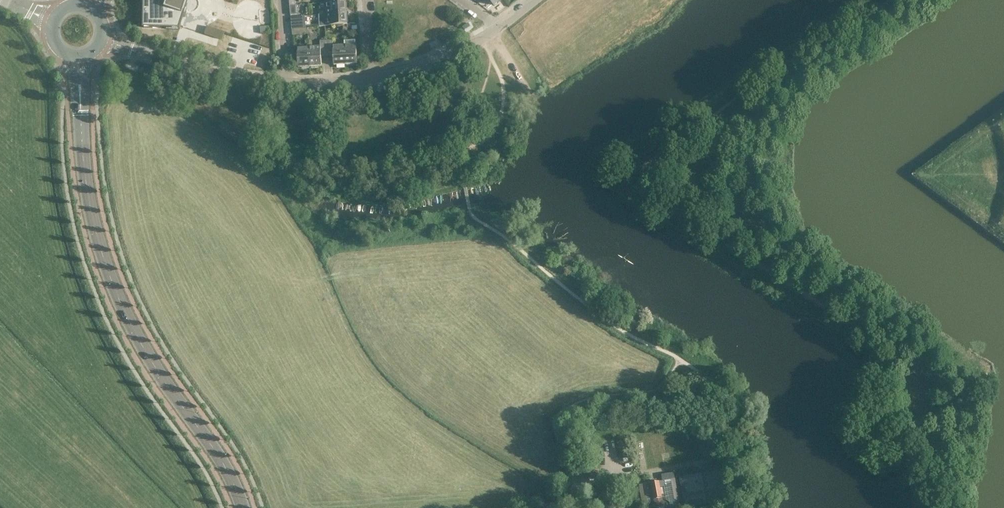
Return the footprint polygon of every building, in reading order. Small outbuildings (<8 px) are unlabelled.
[(144,27),(160,28),(160,26),(165,26),(165,28),(180,28),(181,24),(178,22),(180,17),(184,17),(186,9),(185,7),(187,0),(145,0),(144,27)] [(344,13),(347,13),(346,1),(326,3),(327,14),(344,13)] [(344,13),(327,14),(328,26),(343,25),(347,25),(347,13),(344,13)] [(346,64),(344,45),(333,46),(332,40),(326,41),(327,56),(333,55),(334,65),(346,64)] [(355,40),(344,41),(344,45),(346,64),(357,64),(356,44),(355,40)] [(321,56),(327,56),(326,41),(320,41),(320,46),(309,47),(310,67),(322,66),(321,56)] [(310,67),(309,47),(297,48),(298,68),(310,67)] [(968,133),(970,136),(1003,112),(1003,107),(968,133)] [(976,215),(974,218),(1003,241),(1003,236),(976,215)] [(675,478),(665,480),(651,482),(654,499),(662,498),(659,482),(663,482),(666,499),(670,502),(671,507),(680,507),(675,478)] [(649,505),(651,502),(647,483),(639,484),(643,507),(649,507),(649,505)]
